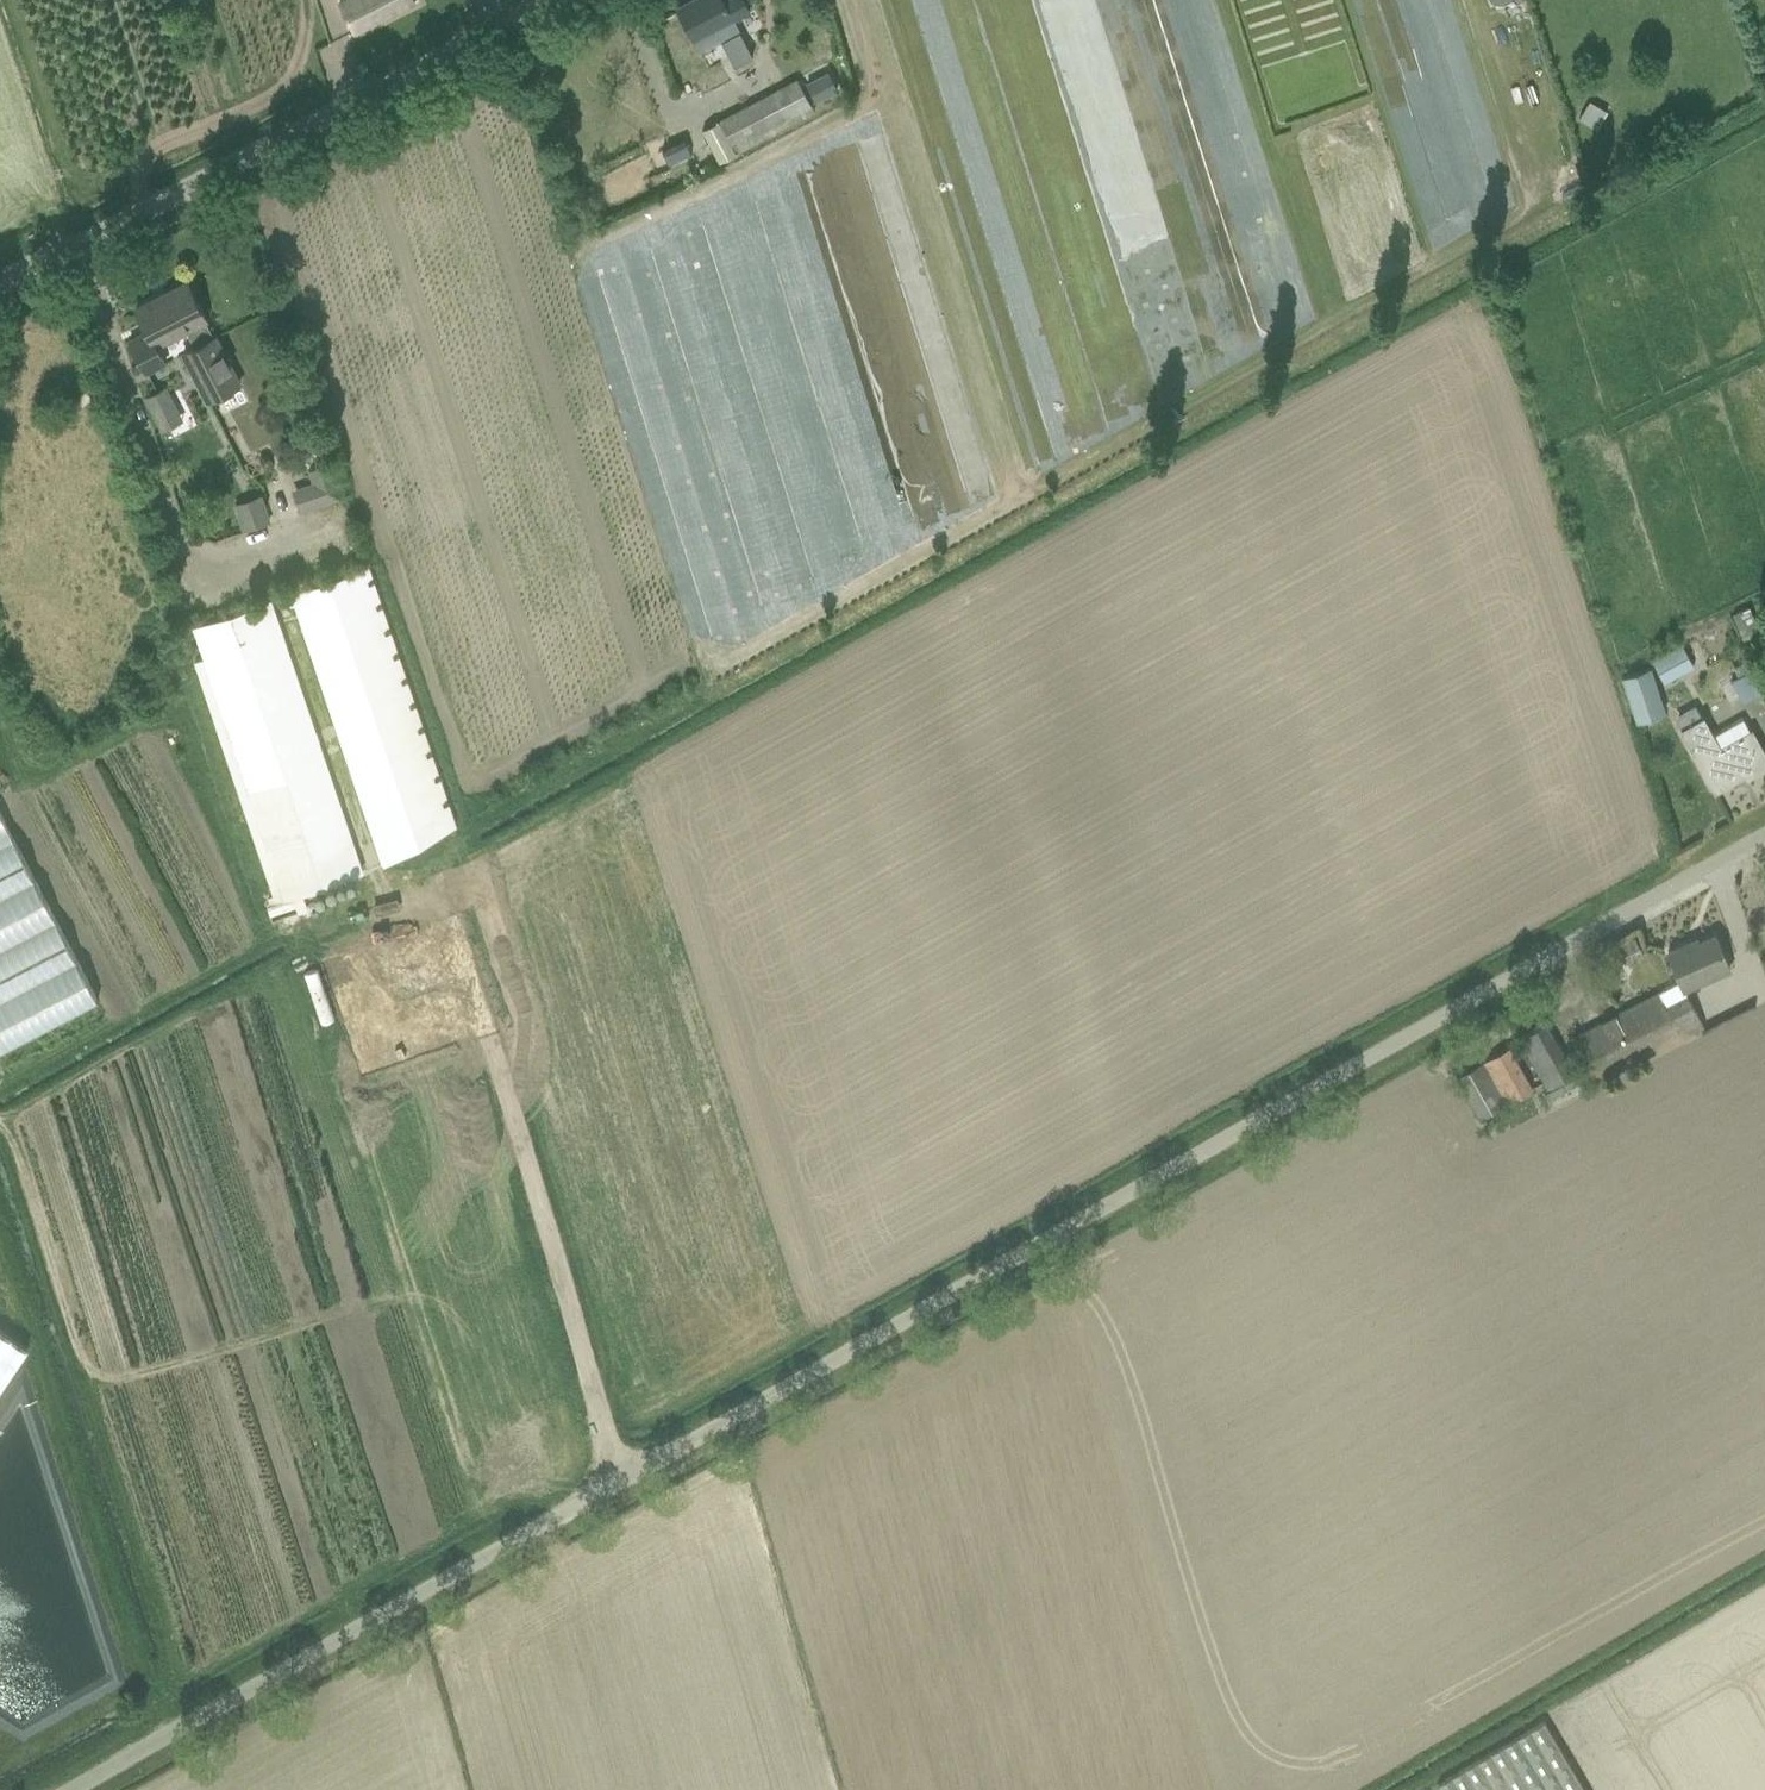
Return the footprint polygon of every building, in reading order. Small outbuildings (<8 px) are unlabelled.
[(340,2),(355,31),(415,1),(414,0),(344,0),(340,2)] [(745,0),(732,0),(725,4),(723,0),(695,0),(679,9),(701,50),(739,29),(732,17),(749,8),(745,0)] [(812,109),(797,79),(703,129),(719,159),(812,109)] [(1607,111),(1590,100),(1578,118),(1596,129),(1607,111)] [(667,164),(691,153),(685,139),(660,150),(667,164)] [(238,385),(223,355),(214,337),(212,338),(201,317),(205,316),(187,281),(168,291),(169,293),(138,309),(137,307),(136,307),(148,331),(130,340),(147,373),(169,362),(159,342),(186,329),(195,346),(183,352),(208,400),(238,385)] [(166,386),(145,397),(162,431),(173,426),(160,400),(170,395),(166,386)] [(345,496),(321,425),(297,434),(313,480),(294,487),(302,511),(345,496)] [(271,519),(263,493),(235,502),(243,528),(271,519)] [(385,863),(454,822),(365,565),(291,590),(385,863)] [(303,891),(363,871),(268,599),(192,625),(200,649),(189,653),(275,901),(292,895),(303,891)] [(1760,632),(1761,632),(1750,606),(1732,614),(1744,639),(1760,632)] [(1682,641),(1652,658),(1665,680),(1695,663),(1682,641)] [(1649,666),(1620,676),(1636,722),(1665,712),(1649,666)] [(1743,697),(1763,689),(1754,668),(1735,676),(1743,697)] [(1688,742),(1715,791),(1737,778),(1734,773),(1743,768),(1748,777),(1764,768),(1764,753),(1761,746),(1752,731),(1753,731),(1752,729),(1749,731),(1741,717),(1712,733),(1711,730),(1703,716),(1681,728),(1688,742)] [(98,1000),(0,813),(0,1051),(98,1000)] [(303,891),(292,895),(296,904),(299,913),(309,909),(303,891)] [(1730,968),(1715,935),(1689,946),(1687,942),(1668,950),(1681,980),(1685,987),(1730,968)] [(1623,960),(1608,954),(1601,972),(1615,978),(1623,960)] [(1689,994),(1688,994),(1685,987),(1681,980),(1660,991),(1659,989),(1573,1035),(1598,1083),(1706,1026),(1689,994)] [(1574,1071),(1558,1043),(1546,1022),(1520,1037),(1522,1039),(1545,1081),(1548,1086),(1574,1071)] [(1480,1118),(1533,1088),(1509,1046),(1457,1075),(1480,1118)] [(32,1343),(0,1323),(0,1391),(32,1343)] [(1437,1783),(1442,1789),(1586,1789),(1545,1719),(1437,1783)]
